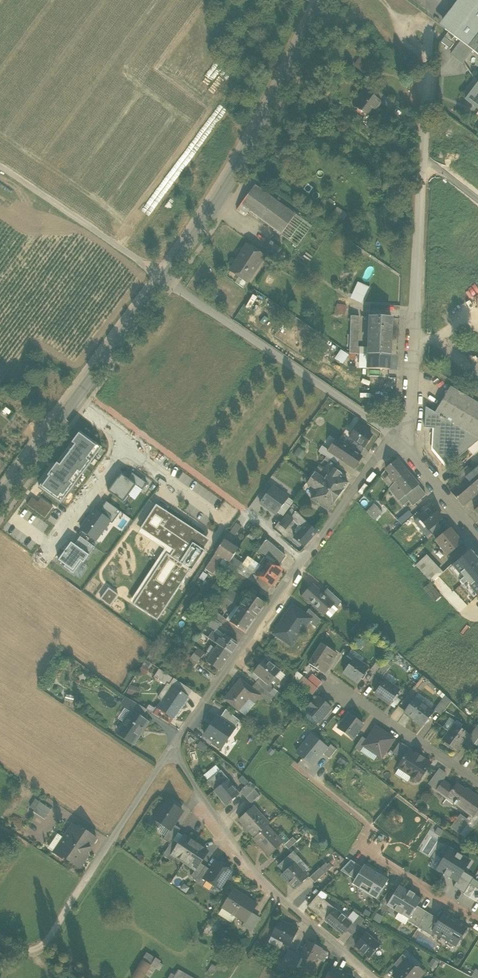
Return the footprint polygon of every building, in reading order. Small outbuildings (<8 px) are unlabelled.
[(445,30),(469,0),(459,0),(439,26),(445,30)] [(445,30),(448,32),(454,37),(477,55),(477,0),(469,0),(445,30)] [(445,37),(451,41),(452,40),(454,37),(448,32),(445,37)] [(442,42),(452,50),(455,45),(445,38),(442,42)] [(452,55),(463,64),(472,52),(462,44),(458,48),(452,55)] [(357,69),(364,73),(371,62),(365,58),(357,69)] [(475,79),(465,92),(469,96),(466,100),(473,106),(474,104),(477,107),(477,81),(475,79)] [(354,107),(370,118),(371,117),(377,109),(381,103),(378,100),(373,96),(364,90),(358,98),(360,99),(354,107)] [(381,103),(390,109),(394,104),(382,96),(380,98),(378,100),(381,103)] [(377,109),(371,117),(376,120),(381,112),(377,109)] [(369,130),(376,120),(371,117),(370,118),(364,126),(369,130)] [(272,155),(280,161),(284,155),(275,150),(272,155)] [(240,205),(281,235),(295,215),(254,185),(240,205)] [(264,252),(274,259),(281,249),(271,242),(264,252)] [(230,271),(247,282),(261,261),(245,250),(230,271)] [(350,297),(361,302),(369,286),(358,281),(350,297)] [(336,315),(345,315),(346,305),(336,305),(336,315)] [(349,354),(359,354),(360,348),(358,348),(359,317),(350,317),(349,354)] [(370,317),(368,355),(390,355),(391,318),(370,317)] [(342,362),(348,354),(340,349),(335,358),(342,362)] [(389,369),(390,355),(368,355),(368,369),(389,369)] [(435,413),(477,438),(477,404),(450,387),(435,413)] [(425,428),(434,428),(435,413),(425,408),(425,428)] [(477,441),(477,438),(435,413),(434,428),(434,449),(447,466),(477,441)] [(355,440),(365,446),(373,435),(358,425),(350,436),(355,440)] [(80,432),(79,433),(96,447),(87,459),(89,461),(80,474),(78,472),(70,482),(73,484),(63,497),(61,495),(58,499),(42,487),(49,477),(47,476),(39,487),(61,504),(102,448),(80,432)] [(57,463),(47,476),(49,477),(42,487),(58,499),(61,495),(63,497),(73,484),(70,482),(78,472),(80,474),(89,461),(87,459),(96,447),(79,433),(72,443),(75,445),(60,465),(57,463)] [(341,458),(354,467),(362,457),(360,456),(349,448),(338,440),(330,451),(341,458)] [(349,448),(360,456),(364,450),(363,449),(365,446),(355,440),(349,448)] [(326,456),(337,464),(341,458),(330,451),(322,446),(318,451),(326,456)] [(388,476),(390,478),(394,483),(407,472),(397,460),(386,469),(390,474),(388,476)] [(463,506),(477,494),(477,467),(450,490),(463,506)] [(324,481),(322,486),(338,497),(348,483),(344,480),(340,477),(342,475),(333,468),(324,481)] [(127,479),(136,485),(142,490),(147,483),(132,472),(127,479)] [(404,495),(405,495),(417,485),(407,472),(394,483),(404,495)] [(316,473),(312,479),(322,486),(324,481),(322,478),(316,473)] [(136,485),(127,479),(121,474),(108,492),(123,502),(136,485)] [(390,488),(394,483),(390,478),(388,480),(388,481),(386,483),(390,488)] [(319,490),(322,486),(312,479),(307,485),(314,489),(319,490)] [(390,488),(399,499),(404,495),(394,483),(390,488)] [(426,495),(417,485),(405,495),(409,501),(413,506),(426,495)] [(288,498),(272,486),(260,503),(276,515),(278,512),(288,498)] [(329,511),(338,497),(322,486),(319,490),(312,499),(329,511)] [(405,495),(404,495),(399,499),(398,500),(403,506),(409,501),(405,495)] [(32,498),(27,505),(45,518),(53,507),(41,498),(38,502),(32,498)] [(293,501),(288,498),(278,512),(283,516),(293,501)] [(106,501),(98,513),(109,521),(109,522),(112,524),(121,512),(106,501)] [(367,512),(374,519),(382,512),(374,504),(367,512)] [(133,604),(133,605),(157,620),(190,570),(192,571),(205,551),(203,550),(200,548),(206,538),(203,536),(156,505),(140,529),(141,529),(174,551),(170,556),(167,554),(133,604)] [(432,506),(418,518),(414,521),(420,527),(423,524),(428,529),(442,518),(432,506)] [(98,513),(94,510),(81,529),(95,540),(109,522),(109,521),(98,513)] [(290,518),(299,526),(304,520),(296,512),(295,512),(290,518)] [(235,525),(240,528),(247,518),(242,514),(235,525)] [(280,522),(284,526),(290,518),(287,515),(280,522)] [(429,530),(432,535),(442,527),(438,523),(429,530)] [(316,533),(306,524),(302,528),(300,531),(295,537),(305,546),(316,533)] [(445,532),(442,527),(432,535),(436,539),(445,532)] [(435,540),(448,555),(462,543),(450,528),(445,532),(436,539),(435,540)] [(130,602),(133,604),(167,554),(170,556),(174,551),(141,529),(139,532),(164,550),(130,602)] [(74,545),(89,555),(95,547),(80,537),(74,545)] [(209,540),(206,538),(200,548),(203,550),(209,540)] [(223,559),(229,563),(239,548),(225,538),(215,554),(223,559)] [(275,562),(273,564),(278,567),(285,556),(266,540),(259,551),(275,562)] [(74,545),(71,543),(59,560),(66,565),(64,566),(74,573),(82,562),(84,563),(89,555),(74,545)] [(477,594),(477,593),(477,558),(472,551),(454,565),(477,594)] [(215,554),(210,561),(218,566),(223,559),(215,554)] [(415,565),(429,580),(439,571),(425,556),(415,565)] [(266,559),(261,566),(255,574),(255,575),(258,577),(271,585),(281,570),(278,567),(273,564),(266,559)] [(213,574),(218,566),(210,561),(205,569),(213,574)] [(248,569),(255,574),(261,566),(254,561),(248,569)] [(240,573),(254,583),(258,577),(255,575),(255,574),(248,569),(244,567),(240,573)] [(431,583),(440,592),(444,587),(436,578),(431,583)] [(304,597),(324,614),(328,610),(329,611),(330,609),(329,609),(333,605),(333,604),(323,595),(312,585),(309,589),(308,589),(305,589),(303,591),(303,595),(304,595),(303,596),(304,597)] [(118,595),(109,588),(101,599),(110,606),(118,595)] [(230,589),(225,597),(236,605),(241,597),(230,589)] [(250,593),(240,607),(255,618),(265,604),(254,596),(257,593),(252,589),(250,593)] [(333,605),(336,608),(341,602),(328,590),(323,595),(333,604),(333,605)] [(231,612),(236,605),(225,597),(220,604),(231,612)] [(328,610),(324,614),(330,619),(338,610),(336,608),(333,605),(329,609),(330,609),(329,611),(328,610)] [(286,638),(294,643),(308,622),(310,619),(305,615),(292,606),(274,634),(284,641),(286,638)] [(245,633),(255,618),(240,607),(230,622),(229,622),(245,633)] [(308,622),(315,627),(321,620),(309,609),(305,615),(310,619),(308,622)] [(215,612),(211,617),(219,623),(223,617),(215,612)] [(216,628),(219,623),(211,617),(208,622),(216,628)] [(200,634),(208,639),(213,632),(215,629),(216,628),(208,622),(200,634)] [(363,629),(357,624),(351,630),(357,636),(363,629)] [(220,636),(219,638),(222,640),(225,635),(215,629),(213,632),(220,636)] [(208,639),(215,643),(219,638),(220,636),(213,632),(208,639)] [(197,638),(205,643),(208,639),(200,634),(197,638)] [(222,640),(218,645),(231,654),(238,644),(225,635),(222,640)] [(292,646),(294,643),(286,638),(284,641),(292,646)] [(309,663),(324,674),(337,654),(322,644),(309,663)] [(224,663),(231,654),(218,645),(211,654),(224,663)] [(182,661),(193,668),(204,653),(194,646),(192,649),(194,650),(191,657),(187,654),(182,661)] [(354,658),(361,663),(365,658),(352,649),(347,656),(352,660),(354,658)] [(207,661),(220,670),(222,666),(224,663),(211,654),(207,661)] [(344,673),(358,683),(368,668),(361,663),(354,658),(352,660),(344,673)] [(269,684),(275,677),(279,672),(265,659),(254,672),(260,678),(262,679),(269,684)] [(375,675),(376,674),(383,665),(378,661),(370,670),(375,675)] [(385,663),(383,665),(376,674),(381,678),(382,678),(387,672),(390,667),(385,663)] [(280,671),(279,672),(275,677),(280,682),(285,675),(280,671)] [(299,683),(304,677),(297,671),(293,678),(299,683)] [(398,680),(387,672),(382,678),(385,680),(393,686),(398,680)] [(308,680),(318,688),(322,683),(312,674),(308,680)] [(280,682),(275,677),(269,684),(274,688),(280,682)] [(299,683),(313,695),(317,688),(304,677),(299,683)] [(175,688),(187,696),(191,690),(174,678),(169,686),(171,688),(174,689),(175,688)] [(257,683),(274,697),(278,692),(274,688),(269,684),(262,679),(260,678),(256,682),(257,683)] [(237,702),(242,707),(249,698),(255,703),(260,696),(252,689),(241,680),(225,700),(233,706),(237,702)] [(374,694),(390,704),(395,697),(400,691),(393,686),(385,680),(374,694)] [(257,683),(256,684),(264,691),(260,696),(268,703),(274,697),(257,683)] [(139,696),(142,688),(130,684),(127,692),(139,696)] [(252,689),(260,696),(264,691),(256,684),(252,689)] [(173,719),(174,719),(189,698),(187,696),(175,688),(174,689),(166,702),(163,700),(158,708),(173,719)] [(171,688),(163,700),(166,702),(174,689),(171,688)] [(415,698),(430,710),(434,705),(418,693),(415,698)] [(132,712),(141,718),(146,709),(136,703),(126,697),(123,703),(133,710),(132,712)] [(308,714),(319,723),(331,708),(319,697),(315,702),(313,700),(308,706),(310,708),(306,712),(308,714)] [(402,702),(395,697),(390,704),(389,705),(395,710),(402,702)] [(435,711),(441,715),(451,701),(446,697),(435,711)] [(249,698),(242,707),(239,711),(245,716),(255,703),(249,698)] [(414,721),(422,727),(433,712),(430,710),(415,698),(404,712),(415,720),(414,721)] [(233,706),(239,711),(242,707),(237,702),(233,706)] [(118,719),(124,723),(131,713),(125,708),(118,719)] [(154,714),(170,724),(173,719),(158,708),(154,714)] [(226,710),(220,718),(235,728),(240,721),(226,710)] [(129,739),(134,743),(148,723),(141,718),(132,712),(131,713),(124,723),(119,730),(130,737),(129,739)] [(315,727),(319,723),(308,714),(304,718),(315,727)] [(338,728),(352,739),(363,724),(349,714),(338,728)] [(226,741),(235,728),(220,718),(218,716),(214,722),(213,721),(208,729),(209,729),(204,736),(212,741),(212,742),(222,749),(227,742),(226,741)] [(449,717),(447,720),(454,724),(456,726),(460,729),(463,725),(457,720),(455,722),(449,717)] [(442,727),(448,732),(454,724),(447,720),(442,727)] [(451,733),(448,732),(442,740),(457,750),(463,743),(466,745),(469,741),(472,737),(470,736),(469,735),(460,729),(456,726),(451,733)] [(474,744),(477,739),(477,726),(470,736),(472,737),(469,741),(474,744)] [(377,755),(382,758),(394,739),(376,727),(367,740),(363,746),(364,746),(377,755)] [(118,732),(129,739),(130,737),(119,730),(118,732)] [(312,735),(297,753),(311,765),(326,747),(312,735)] [(355,748),(360,751),(364,746),(363,746),(367,740),(362,737),(355,748)] [(392,753),(403,760),(409,751),(410,750),(399,742),(392,753)] [(337,749),(331,745),(323,754),(329,759),(337,749)] [(364,746),(360,751),(374,760),(377,755),(364,746)] [(411,781),(414,782),(417,782),(417,780),(419,781),(430,763),(422,758),(421,759),(409,751),(403,760),(398,767),(411,776),(411,778),(411,781)] [(204,775),(209,782),(221,772),(216,765),(204,775)] [(435,788),(437,790),(443,781),(444,781),(442,780),(446,774),(439,769),(430,782),(436,787),(435,788)] [(209,782),(216,790),(229,780),(222,771),(221,772),(209,782)] [(235,788),(229,780),(216,790),(215,791),(226,805),(239,795),(234,789),(235,788)] [(470,815),(473,817),(477,810),(477,798),(471,792),(470,794),(457,784),(453,789),(443,781),(437,790),(437,791),(447,798),(448,797),(455,802),(454,803),(470,815)] [(241,792),(246,798),(254,790),(257,787),(250,782),(241,792)] [(260,796),(254,790),(246,798),(251,804),(260,796)] [(170,829),(170,830),(174,825),(182,811),(167,801),(164,806),(161,807),(153,819),(170,829)] [(40,802),(37,807),(48,815),(52,810),(40,802)] [(45,820),(48,815),(37,807),(33,812),(45,820)] [(239,820),(254,837),(269,824),(264,818),(262,820),(258,816),(260,814),(254,807),(239,820)] [(471,820),(473,817),(470,815),(466,820),(461,816),(452,828),(465,838),(474,826),(476,823),(471,820)] [(64,858),(80,868),(89,855),(88,855),(88,852),(91,851),(90,845),(92,845),(97,838),(85,830),(83,831),(73,824),(64,838),(58,848),(61,850),(57,855),(63,859),(64,858)] [(163,839),(170,844),(173,840),(178,832),(180,829),(174,825),(170,830),(170,829),(163,839)] [(254,839),(269,855),(280,845),(276,840),(278,838),(277,837),(267,826),(254,839)] [(443,831),(438,828),(434,833),(440,836),(443,831)] [(178,832),(173,840),(179,844),(184,836),(178,832)] [(284,845),(290,840),(283,833),(277,837),(278,838),(283,843),(282,843),(284,846),(284,845)] [(173,855),(184,862),(197,843),(194,841),(193,843),(189,840),(184,836),(179,844),(172,854),(173,855)] [(284,845),(288,849),(296,841),(293,837),(290,840),(284,845)] [(172,854),(179,844),(173,840),(170,844),(163,855),(170,860),(173,855),(172,854)] [(200,845),(197,843),(184,862),(195,870),(196,870),(200,863),(208,852),(202,848),(199,846),(200,845)] [(444,845),(438,856),(443,860),(450,848),(444,845)] [(443,860),(437,869),(444,873),(443,875),(449,878),(450,877),(457,881),(463,872),(470,861),(450,848),(443,860)] [(278,867),(284,873),(293,864),(294,866),(300,861),(293,853),(278,867)] [(436,855),(430,866),(437,870),(437,869),(443,860),(438,856),(436,855)] [(301,860),(300,861),(294,866),(302,873),(308,867),(301,860)] [(340,871),(355,879),(362,867),(351,860),(340,871)] [(207,880),(220,889),(231,871),(217,862),(211,870),(205,879),(207,880)] [(191,876),(196,880),(205,867),(200,863),(196,870),(195,870),(191,876)] [(326,863),(319,869),(324,875),(332,867),(329,863),(327,864),(326,863)] [(302,873),(294,866),(293,864),(284,873),(281,875),(294,889),(307,877),(302,873)] [(364,864),(362,867),(355,879),(352,884),(376,899),(389,879),(381,874),(367,866),(364,864)] [(368,864),(367,866),(381,874),(382,873),(368,864)] [(211,870),(205,867),(196,880),(195,882),(203,887),(207,880),(205,879),(211,870)] [(309,878),(314,883),(324,875),(319,869),(309,878)] [(457,881),(453,886),(464,893),(470,884),(474,878),(463,872),(457,881)] [(470,884),(464,893),(464,894),(477,903),(477,889),(470,884)] [(399,913),(409,919),(417,906),(422,899),(415,894),(409,890),(409,891),(399,885),(387,905),(399,913)] [(234,890),(223,908),(236,916),(245,922),(251,913),(257,904),(248,899),(247,900),(242,897),(243,896),(234,890)] [(322,892),(317,897),(323,901),(324,901),(328,895),(322,892)] [(308,907),(323,919),(333,908),(324,901),(323,901),(317,897),(308,907)] [(427,912),(417,906),(409,919),(407,921),(418,928),(427,912)] [(233,922),(236,916),(223,908),(219,913),(220,915),(231,922),(233,922)] [(323,919),(325,921),(334,909),(333,908),(323,919)] [(341,933),(342,935),(346,930),(352,923),(347,919),(334,909),(325,921),(341,933)] [(353,911),(347,919),(352,923),(353,924),(360,916),(353,911)] [(431,935),(433,931),(433,930),(439,920),(427,912),(418,928),(431,935)] [(467,927),(444,912),(439,920),(433,930),(433,931),(441,935),(441,936),(456,945),(467,927)] [(243,925),(251,931),(259,918),(251,913),(245,922),(243,925)] [(377,913),(373,920),(379,924),(383,917),(377,913)] [(405,925),(407,921),(409,919),(399,913),(395,918),(405,925)] [(360,916),(353,924),(353,925),(358,929),(362,923),(364,920),(360,916)] [(283,943),(289,946),(298,930),(289,925),(289,926),(279,921),(272,936),(284,942),(283,943)] [(354,933),(358,929),(353,925),(353,924),(352,923),(346,930),(352,935),(354,933)] [(367,927),(362,923),(358,929),(354,933),(358,937),(367,927)] [(355,946),(369,957),(379,946),(365,934),(355,946)] [(284,942),(272,936),(269,941),(281,947),(283,943),(284,942)] [(303,967),(312,972),(316,965),(314,964),(317,959),(321,949),(322,948),(308,941),(302,953),(300,957),(300,958),(306,961),(303,967)] [(317,959),(324,962),(328,953),(321,949),(317,959)] [(296,950),(295,953),(288,950),(283,960),(289,963),(296,966),(300,958),(300,957),(302,953),(296,950)] [(406,950),(402,955),(409,960),(407,962),(415,969),(418,968),(420,965),(420,961),(406,950)] [(394,965),(399,969),(406,961),(407,962),(409,960),(402,955),(394,965)] [(133,977),(143,977),(151,966),(142,960),(132,977),(133,977)] [(423,973),(418,968),(415,969),(407,962),(406,961),(399,969),(393,976),(394,977),(419,977),(423,973)] [(332,968),(327,977),(353,977),(332,968)]
